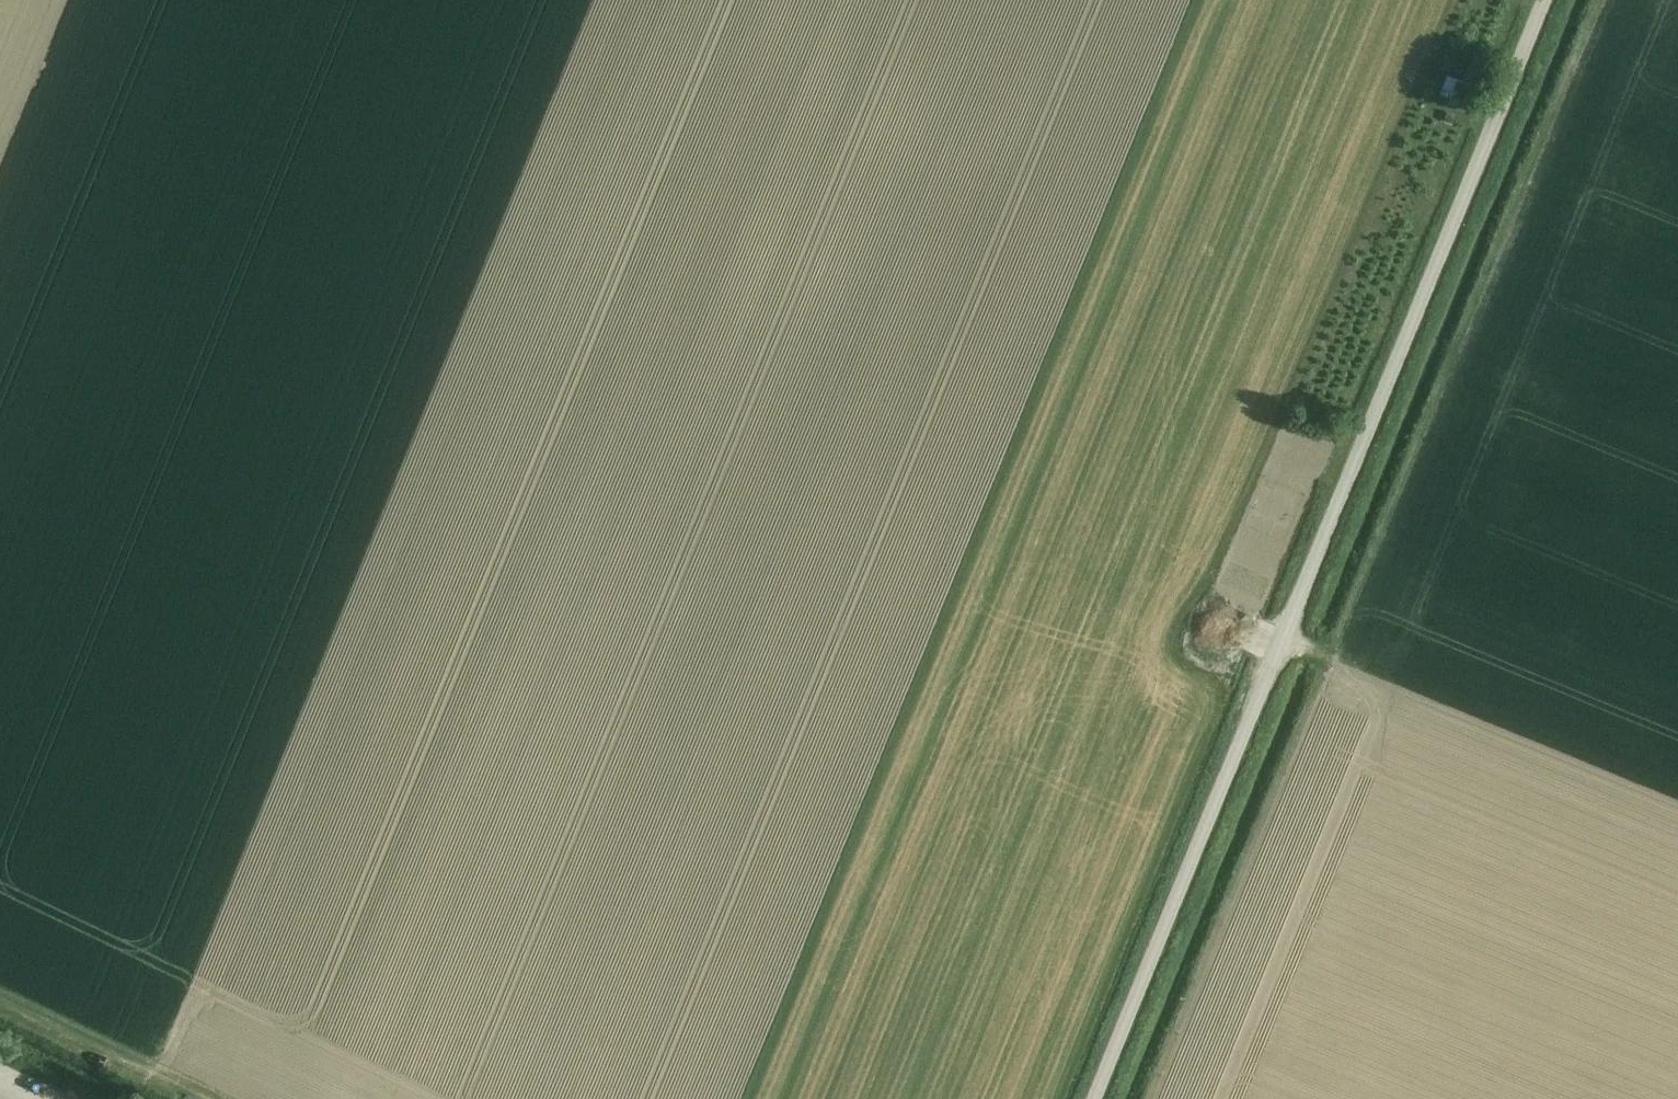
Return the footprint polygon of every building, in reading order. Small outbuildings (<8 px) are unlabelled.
[(1439,94),(1448,97),(1446,103),(1463,109),(1471,85),(1446,76),(1439,94)]
